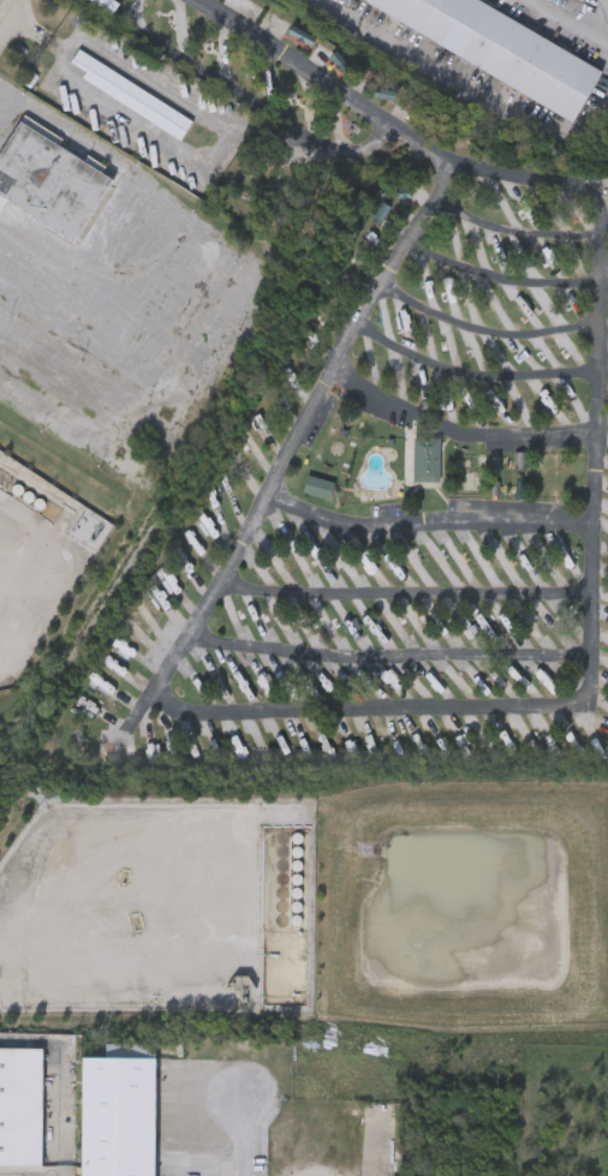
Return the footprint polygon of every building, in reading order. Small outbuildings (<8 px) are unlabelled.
[(110,0),(90,0),(113,18),(120,7),(110,0)] [(571,121),(362,0),(479,0),(601,71),(571,121)] [(78,48),(191,119),(178,139),(81,77),(85,68),(71,59),(78,48)] [(0,149),(0,194),(71,240),(111,179),(19,119),(0,149)] [(443,483),(443,439),(416,439),(416,483),(443,483)] [(154,1045),(153,1175),(79,1175),(79,1057),(105,1058),(105,1044),(154,1045)] [(40,1166),(0,1166),(0,1047),(42,1047),(40,1166)]
